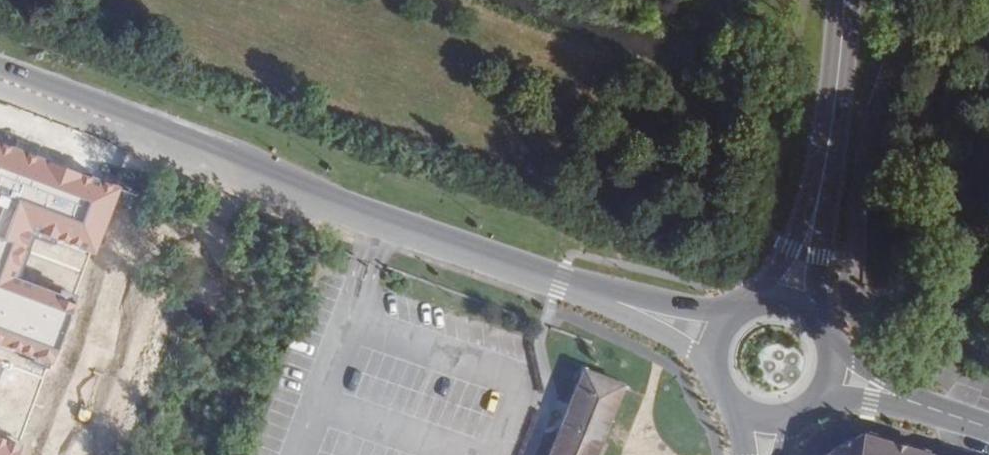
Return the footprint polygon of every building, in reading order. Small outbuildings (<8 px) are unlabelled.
[(0,140),(0,346),(50,365),(74,300),(20,279),(36,236),(96,258),(124,186),(0,140)] [(623,383),(583,368),(549,454),(594,454),(623,383)] [(862,435),(827,454),(930,454),(862,435)] [(20,451),(0,443),(0,454),(18,454),(20,451)]
